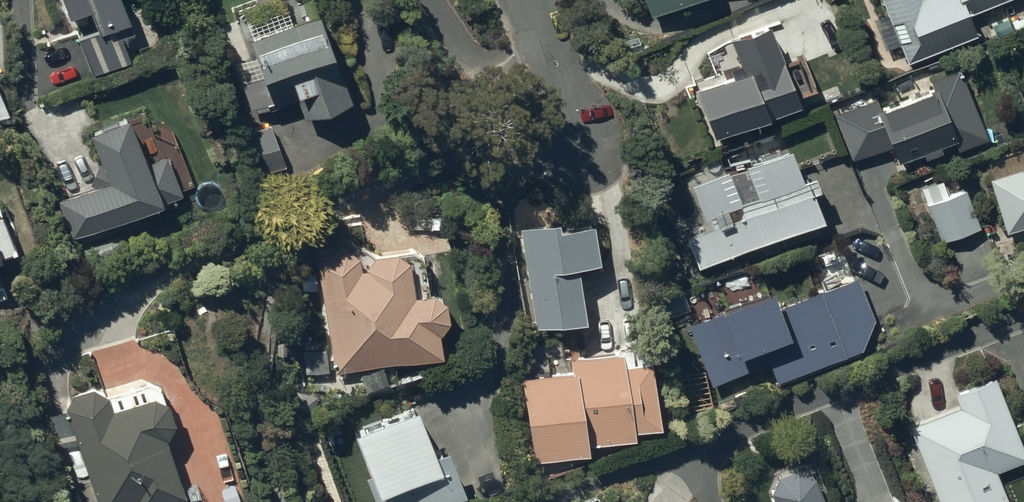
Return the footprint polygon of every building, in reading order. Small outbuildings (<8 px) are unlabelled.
[(68,12),(88,5),(97,28),(77,35),(92,73),(131,57),(122,35),(134,30),(122,0),(64,0),(68,12)] [(651,14),(685,0),(645,0),(651,14)] [(887,11),(872,18),(884,48),(899,42),(907,61),(977,32),(969,12),(999,0),(883,0),(887,11)] [(350,97),(319,13),(250,39),(263,74),(242,81),(252,109),(255,108),(256,112),(297,97),(303,114),(350,97)] [(734,37),(747,69),(700,88),(719,137),(805,102),(772,21),(734,37)] [(833,113),(853,161),(891,145),(897,161),(923,151),(925,158),(944,151),(941,143),(954,138),(958,148),(987,136),(959,66),(929,78),(932,85),(882,105),(878,95),(833,113)] [(9,113),(0,91),(0,117),(9,113)] [(80,246),(127,227),(122,217),(182,192),(166,153),(147,161),(127,113),(88,130),(108,177),(57,199),(73,237),(75,236),(80,246)] [(252,177),(285,165),(270,123),(237,136),(252,177)] [(713,226),(686,236),(698,266),(824,217),(813,188),(820,185),(814,171),(803,176),(790,144),(744,162),(757,194),(741,201),(728,168),(691,183),(705,218),(709,216),(713,226)] [(989,176),(1007,231),(1023,226),(1023,166),(989,176)] [(966,187),(927,203),(942,241),(981,226),(966,187)] [(17,247),(0,207),(0,254),(17,247)] [(559,219),(520,226),(535,327),(586,319),(577,263),(600,259),(594,222),(560,228),(559,219)] [(433,290),(414,291),(409,256),(397,247),(372,250),(364,262),(365,266),(360,266),(358,255),(347,244),(325,249),(317,259),(335,371),(443,354),(439,329),(448,316),(445,298),(433,290)] [(858,274),(785,302),(777,301),(772,286),(719,306),(720,310),(689,323),(712,383),(770,361),(777,380),(860,349),(874,316),(858,274)] [(572,369),(523,375),(534,461),(589,454),(587,445),(636,438),(635,429),(661,426),(651,357),(648,357),(646,339),(617,343),(618,349),(570,356),(572,369)] [(910,426),(940,501),(1010,501),(997,471),(1023,460),(1023,447),(995,375),(953,392),(959,406),(910,426)] [(47,417),(57,450),(77,443),(97,501),(135,501),(136,501),(161,501),(185,494),(165,435),(175,420),(160,385),(146,379),(108,393),(92,385),(72,394),(64,407),(66,411),(47,417)] [(352,427),(369,472),(364,474),(375,501),(437,501),(464,491),(446,445),(434,449),(416,402),(352,427)] [(770,491),(774,501),(831,501),(814,460),(777,473),(770,491)]
